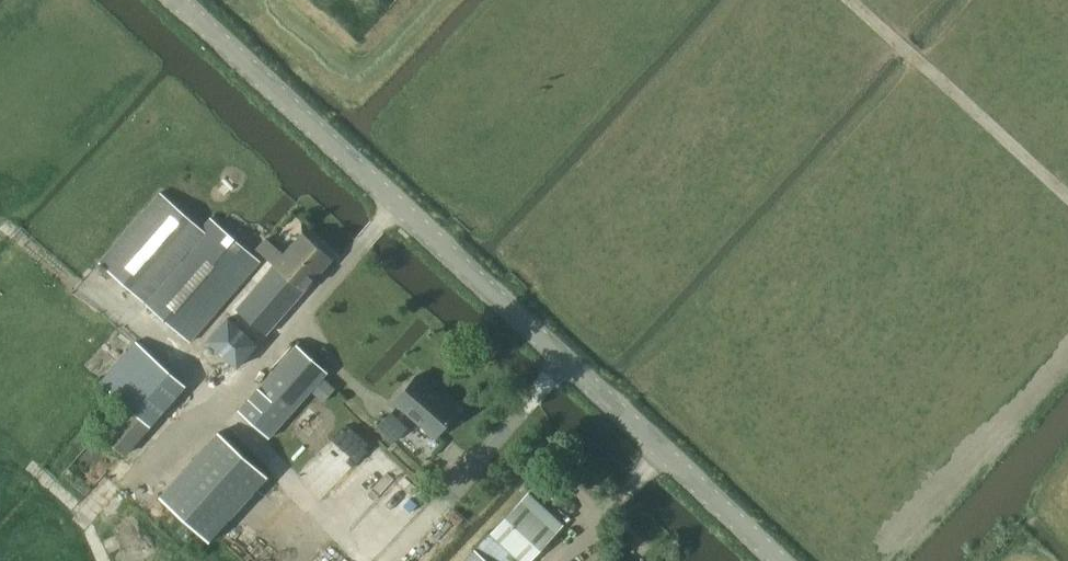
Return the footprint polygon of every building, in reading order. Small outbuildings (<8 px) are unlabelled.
[(101,260),(142,296),(191,340),(262,259),(213,216),(203,227),(162,190),(101,260)] [(267,332),(332,258),(303,232),(284,254),(268,239),(261,248),(274,259),(270,263),(273,266),(238,306),(267,332)] [(208,340),(237,366),(258,342),(229,316),(208,340)] [(152,424),(187,385),(137,340),(102,380),(152,424)] [(322,377),(326,372),(296,344),(240,409),(270,438),(310,391),(322,377)] [(418,375),(395,401),(435,436),(458,410),(418,375)] [(322,377),(310,391),(323,402),(335,388),(322,377)] [(403,435),(410,417),(389,409),(382,426),(403,435)] [(211,540),(269,474),(220,430),(161,496),(180,512),(211,540)] [(522,560),(530,560),(556,533),(534,512),(539,505),(527,494),(491,532),(522,560)] [(454,510),(448,516),(458,524),(463,518),(454,510)] [(475,549),(464,560),(487,560),(475,549)] [(613,551),(603,560),(623,560),(613,551)]
